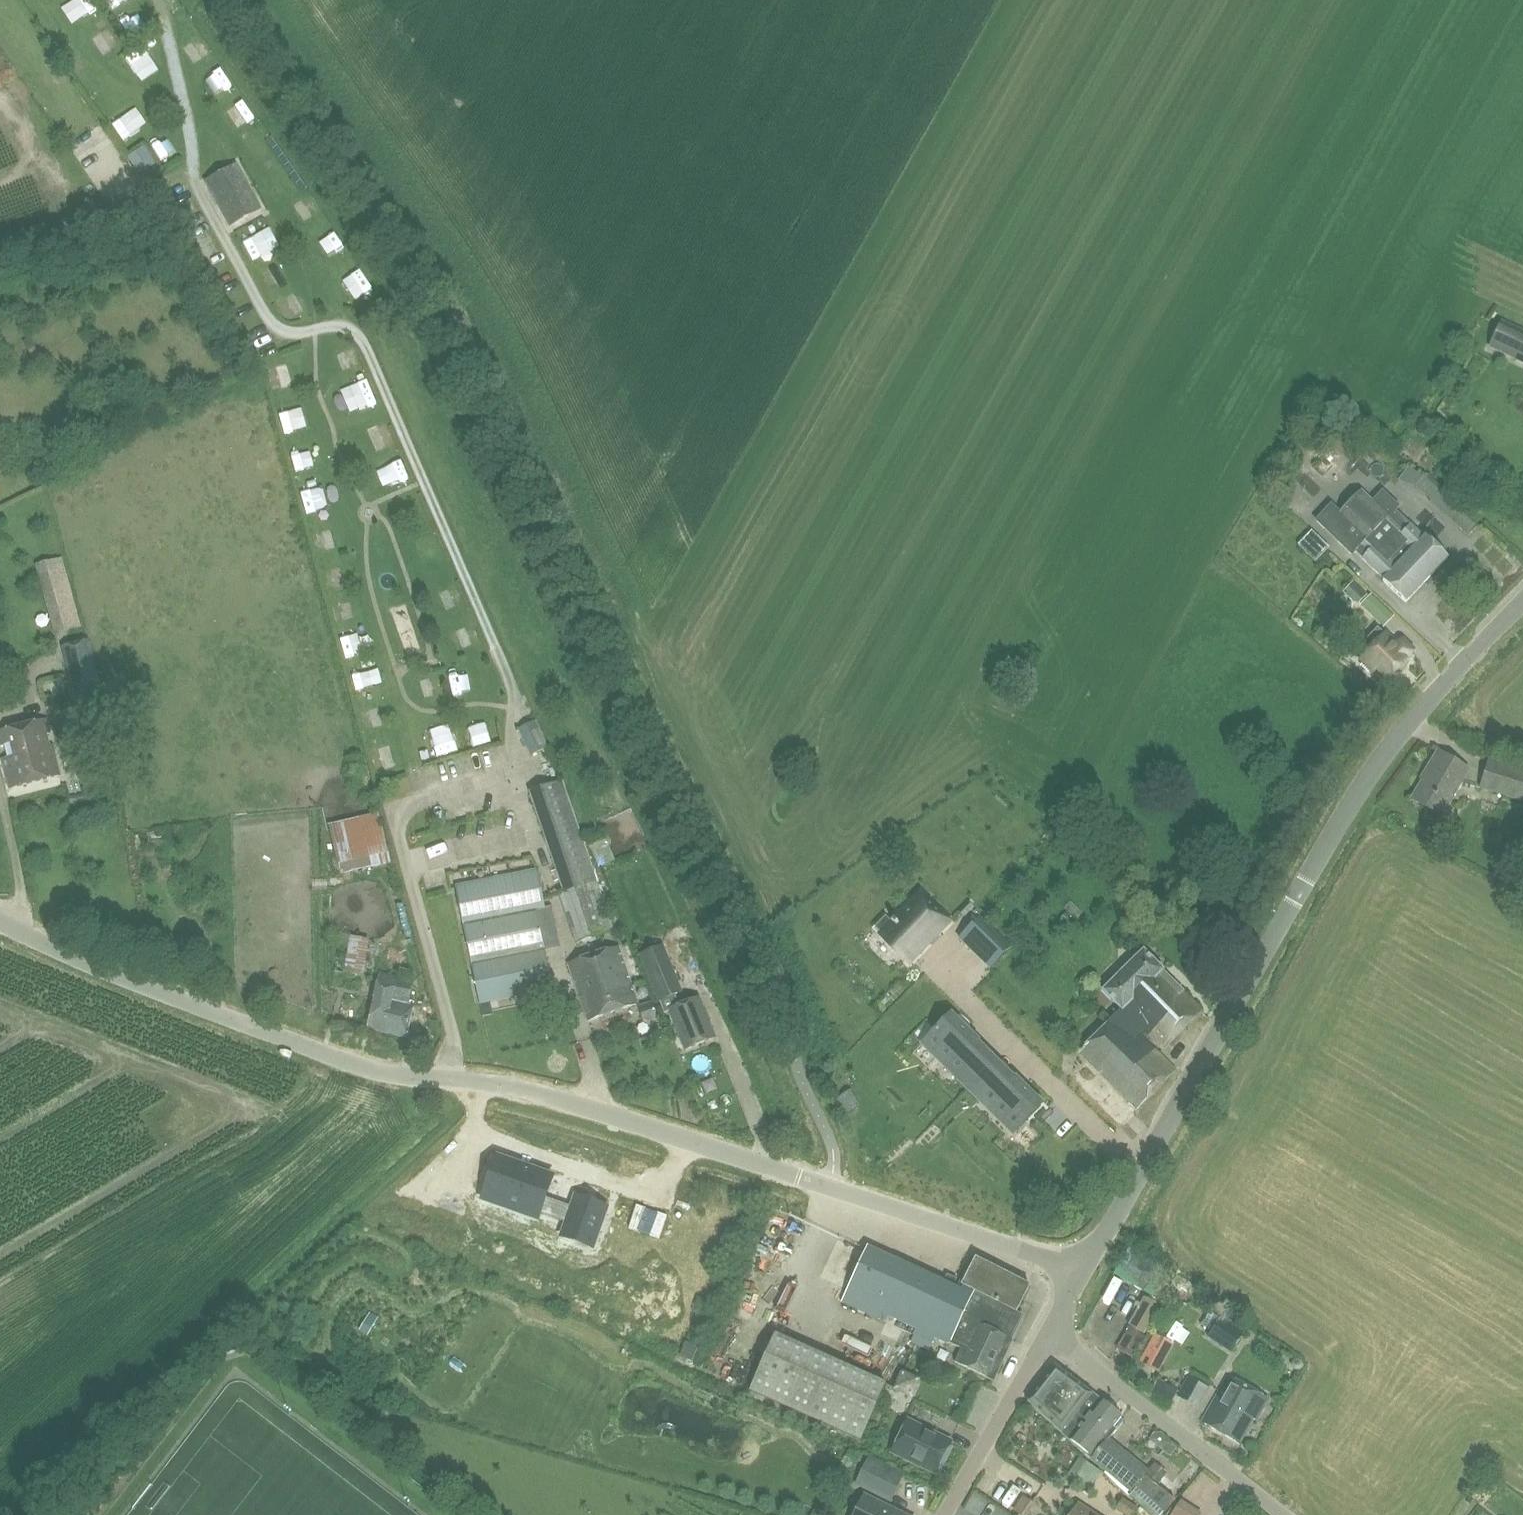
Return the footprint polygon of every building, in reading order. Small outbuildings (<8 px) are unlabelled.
[(70,11),(86,31),(108,13),(98,0),(84,0),(70,11)] [(139,41),(157,32),(147,12),(129,21),(139,41)] [(116,27),(108,33),(120,52),(129,47),(116,27)] [(142,50),(158,73),(173,62),(157,39),(142,50)] [(145,144),(128,155),(140,174),(157,163),(145,144)] [(231,225),(259,208),(232,163),(204,180),(231,225)] [(298,166),(290,171),(304,194),(312,188),(298,166)] [(260,260),(279,249),(268,230),(249,242),(260,260)] [(340,232),(331,239),(348,259),(356,253),(340,232)] [(370,271),(352,282),(366,306),(384,294),(370,271)] [(286,304),(295,321),(310,313),(300,296),(286,304)] [(1500,319),(1489,345),(1522,360),(1522,330),(1500,319)] [(279,390),(303,385),(297,364),(274,370),(279,390)] [(303,475),(323,469),(318,450),(297,455),(303,475)] [(392,464),(399,486),(416,481),(409,458),(392,464)] [(1426,477),(1425,478),(1409,466),(1398,480),(1416,486),(1468,536),(1477,526),(1426,477)] [(1404,604),(1447,560),(1425,539),(1424,540),(1411,527),(1411,528),(1396,513),(1399,510),(1398,508),(1400,506),(1382,489),(1372,500),(1361,489),(1340,512),(1331,502),(1314,520),(1344,550),(1353,558),(1356,554),(1384,582),(1383,583),(1404,604)] [(1330,546),(1311,530),(1297,546),(1316,562),(1330,546)] [(35,564),(54,633),(80,626),(61,557),(35,564)] [(425,573),(430,591),(440,588),(435,570),(425,573)] [(1357,604),(1358,606),(1367,596),(1353,583),(1344,592),(1346,594),(1346,598),(1353,604),(1357,604)] [(1393,616),(1370,595),(1361,604),(1383,626),(1393,616)] [(1387,679),(1405,661),(1403,660),(1412,650),(1402,640),(1396,646),(1384,634),(1377,628),(1367,638),(1374,645),(1360,660),(1372,672),(1376,668),(1387,679)] [(364,662),(358,637),(348,639),(354,664),(364,662)] [(98,682),(90,641),(63,646),(71,688),(98,682)] [(380,672),(359,676),(363,696),(384,691),(380,672)] [(89,713),(101,710),(98,697),(86,699),(89,713)] [(10,788),(60,776),(46,720),(0,732),(0,750),(10,788)] [(548,747),(535,720),(518,728),(530,755),(548,747)] [(457,721),(436,727),(443,751),(464,745),(457,721)] [(479,731),(481,741),(497,740),(496,729),(479,731)] [(1412,798),(1439,815),(1448,801),(1467,769),(1447,757),(1437,751),(1426,768),(1429,770),(1412,798)] [(1488,759),(1480,787),(1522,801),(1522,770),(1488,759)] [(582,944),(614,933),(563,783),(532,793),(582,944)] [(378,813),(328,824),(340,875),(390,863),(378,813)] [(456,887),(480,1003),(553,988),(536,906),(544,904),(537,871),(506,877),(506,874),(485,878),(486,881),(468,885),(467,881),(455,883),(456,887)] [(906,957),(906,958),(909,961),(930,940),(926,936),(933,929),(933,930),(946,917),(921,892),(894,919),(891,921),(896,925),(885,937),(906,957)] [(981,916),(959,938),(971,949),(993,927),(981,916)] [(364,976),(370,939),(349,936),(343,972),(364,976)] [(639,955),(659,1003),(683,993),(663,945),(639,955)] [(619,948),(569,964),(588,1021),(638,1004),(619,948)] [(1079,1052),(1138,1108),(1174,1070),(1138,1034),(1144,1029),(1164,1049),(1202,1010),(1163,971),(1164,970),(1144,950),(1103,990),(1122,1009),(1079,1052)] [(414,981),(381,973),(368,1029),(407,1038),(414,1005),(409,1004),(414,981)] [(686,1049),(715,1037),(699,998),(670,1010),(686,1049)] [(645,1023),(659,1018),(653,1002),(640,1007),(645,1023)] [(950,1015),(925,1040),(959,1074),(975,1058),(967,1050),(976,1042),(950,1015)] [(998,1081),(982,1097),(1016,1131),(1041,1106),(1014,1079),(1005,1088),(998,1081)] [(972,1109),(1016,1161),(1027,1151),(983,1100),(972,1109)] [(552,1177),(498,1158),(487,1185),(507,1192),(505,1199),(567,1221),(562,1235),(591,1245),(605,1206),(576,1196),(573,1206),(545,1197),(552,1177)] [(943,1339),(955,1286),(868,1245),(842,1300),(871,1314),(933,1344),(937,1336),(943,1339)] [(1017,1311),(1030,1285),(977,1258),(961,1289),(955,1286),(943,1339),(962,1348),(955,1362),(993,1380),(1013,1340),(1004,1336),(1017,1311)] [(370,1313),(360,1330),(368,1335),(378,1318),(370,1313)] [(1207,1336),(1230,1351),(1243,1332),(1220,1316),(1207,1336)] [(886,1384),(775,1334),(750,1391),(861,1440),(886,1384)] [(1157,1335),(1142,1363),(1160,1373),(1175,1344),(1157,1335)] [(1142,1363),(1134,1359),(1133,1358),(1127,1370),(1127,1371),(1135,1375),(1142,1363)] [(1131,1492),(1135,1487),(1164,1512),(1176,1499),(1158,1485),(1168,1473),(1154,1463),(1149,1469),(1109,1438),(1124,1419),(1120,1416),(1100,1400),(1084,1421),(1075,1414),(1091,1393),(1055,1366),(1028,1402),(1085,1455),(1131,1492)] [(922,1381),(904,1373),(896,1390),(914,1398),(922,1381)] [(1229,1377),(1204,1422),(1239,1442),(1253,1418),(1257,1419),(1268,1400),(1229,1377)] [(1177,1391),(1156,1380),(1152,1391),(1171,1401),(1177,1391)] [(951,1442),(908,1421),(893,1452),(936,1473),(951,1442)] [(1165,1435),(1157,1445),(1170,1456),(1178,1446),(1165,1435)] [(903,1474),(871,1458),(860,1480),(892,1496),(903,1474)] [(1086,1463),(1074,1482),(1087,1490),(1100,1472),(1086,1463)] [(1036,1502),(1023,1494),(1012,1510),(1019,1514),(1027,1514),(1036,1502)] [(855,1514),(905,1514),(865,1495),(855,1514)] [(1122,1497),(1115,1509),(1124,1514),(1134,1514),(1139,1508),(1122,1497)] [(1180,1500),(1170,1514),(1200,1514),(1201,1514),(1180,1500)] [(1078,1504),(1071,1514),(1095,1514),(1078,1504)]
